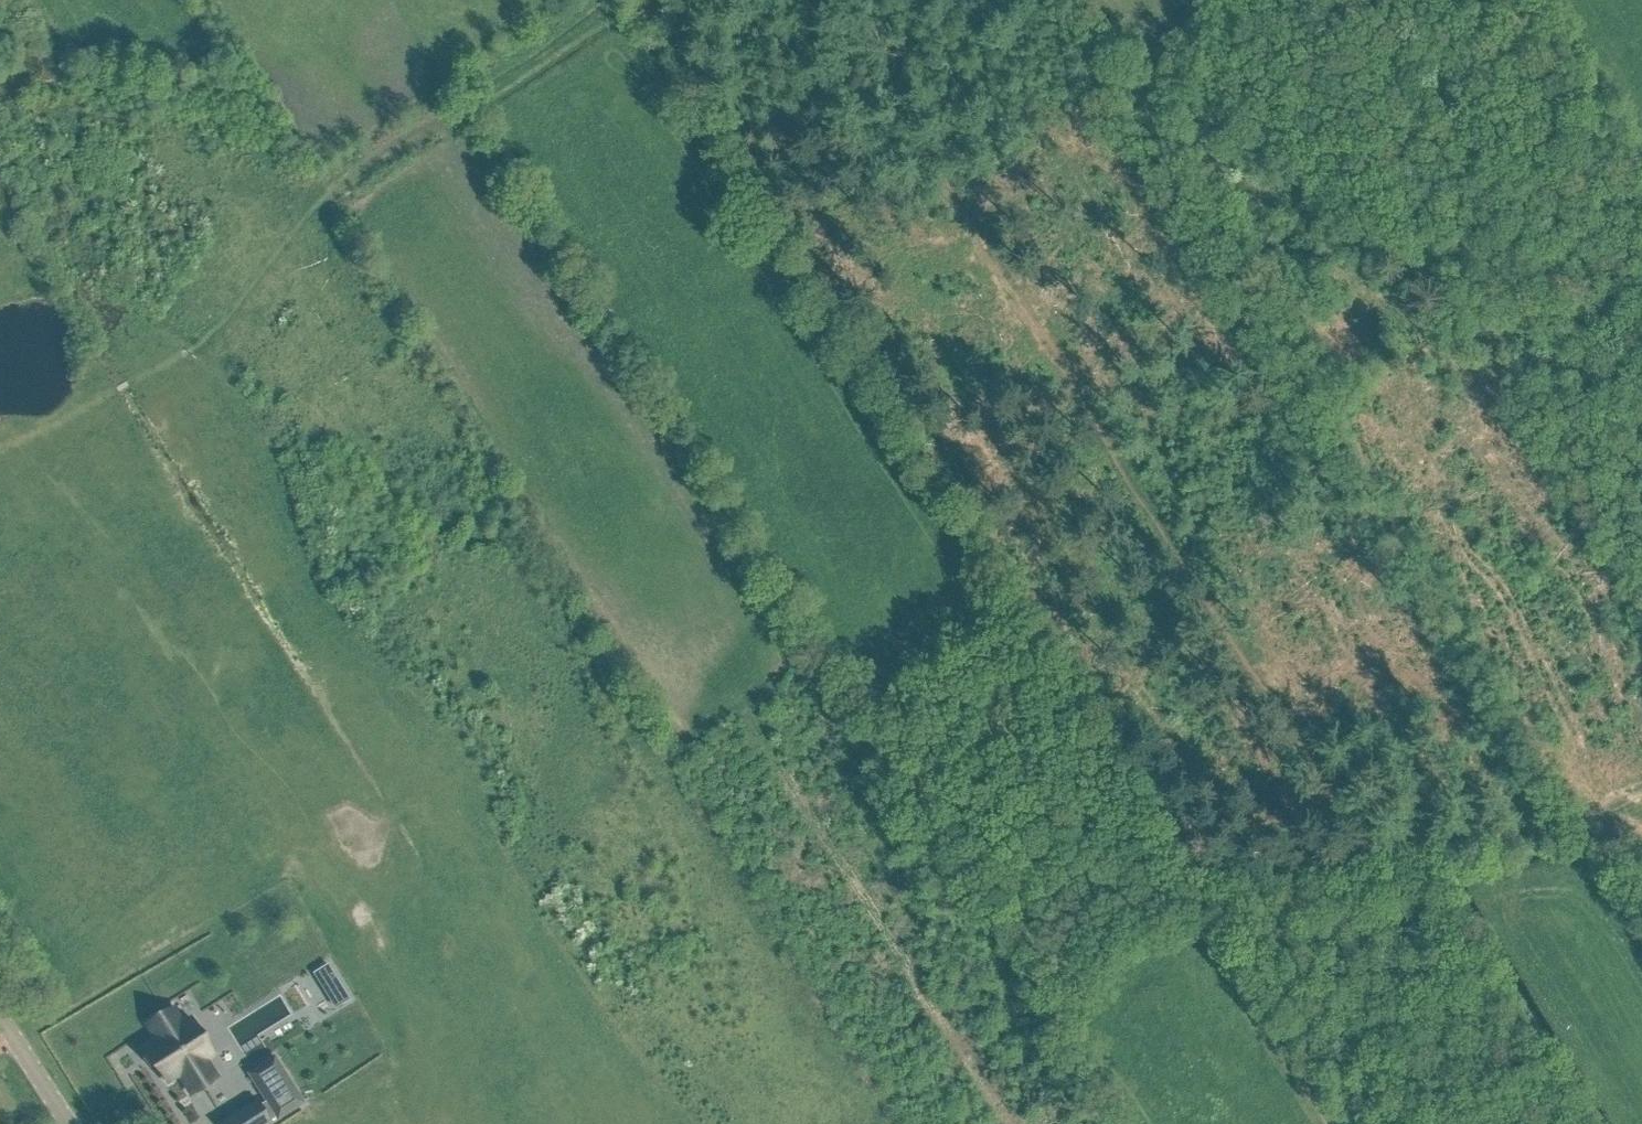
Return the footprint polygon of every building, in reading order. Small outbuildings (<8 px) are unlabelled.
[(333,1006),(348,997),(338,981),(323,989),(333,1006)] [(145,1048),(166,1081),(179,1073),(192,1093),(215,1078),(203,1058),(212,1052),(191,1019),(181,1025),(171,1008),(147,1023),(158,1040),(145,1048)] [(295,1075),(273,1089),(285,1109),(307,1095),(295,1075)] [(221,1123),(267,1123),(278,1117),(268,1101),(261,1105),(257,1099),(220,1123),(221,1123)]
